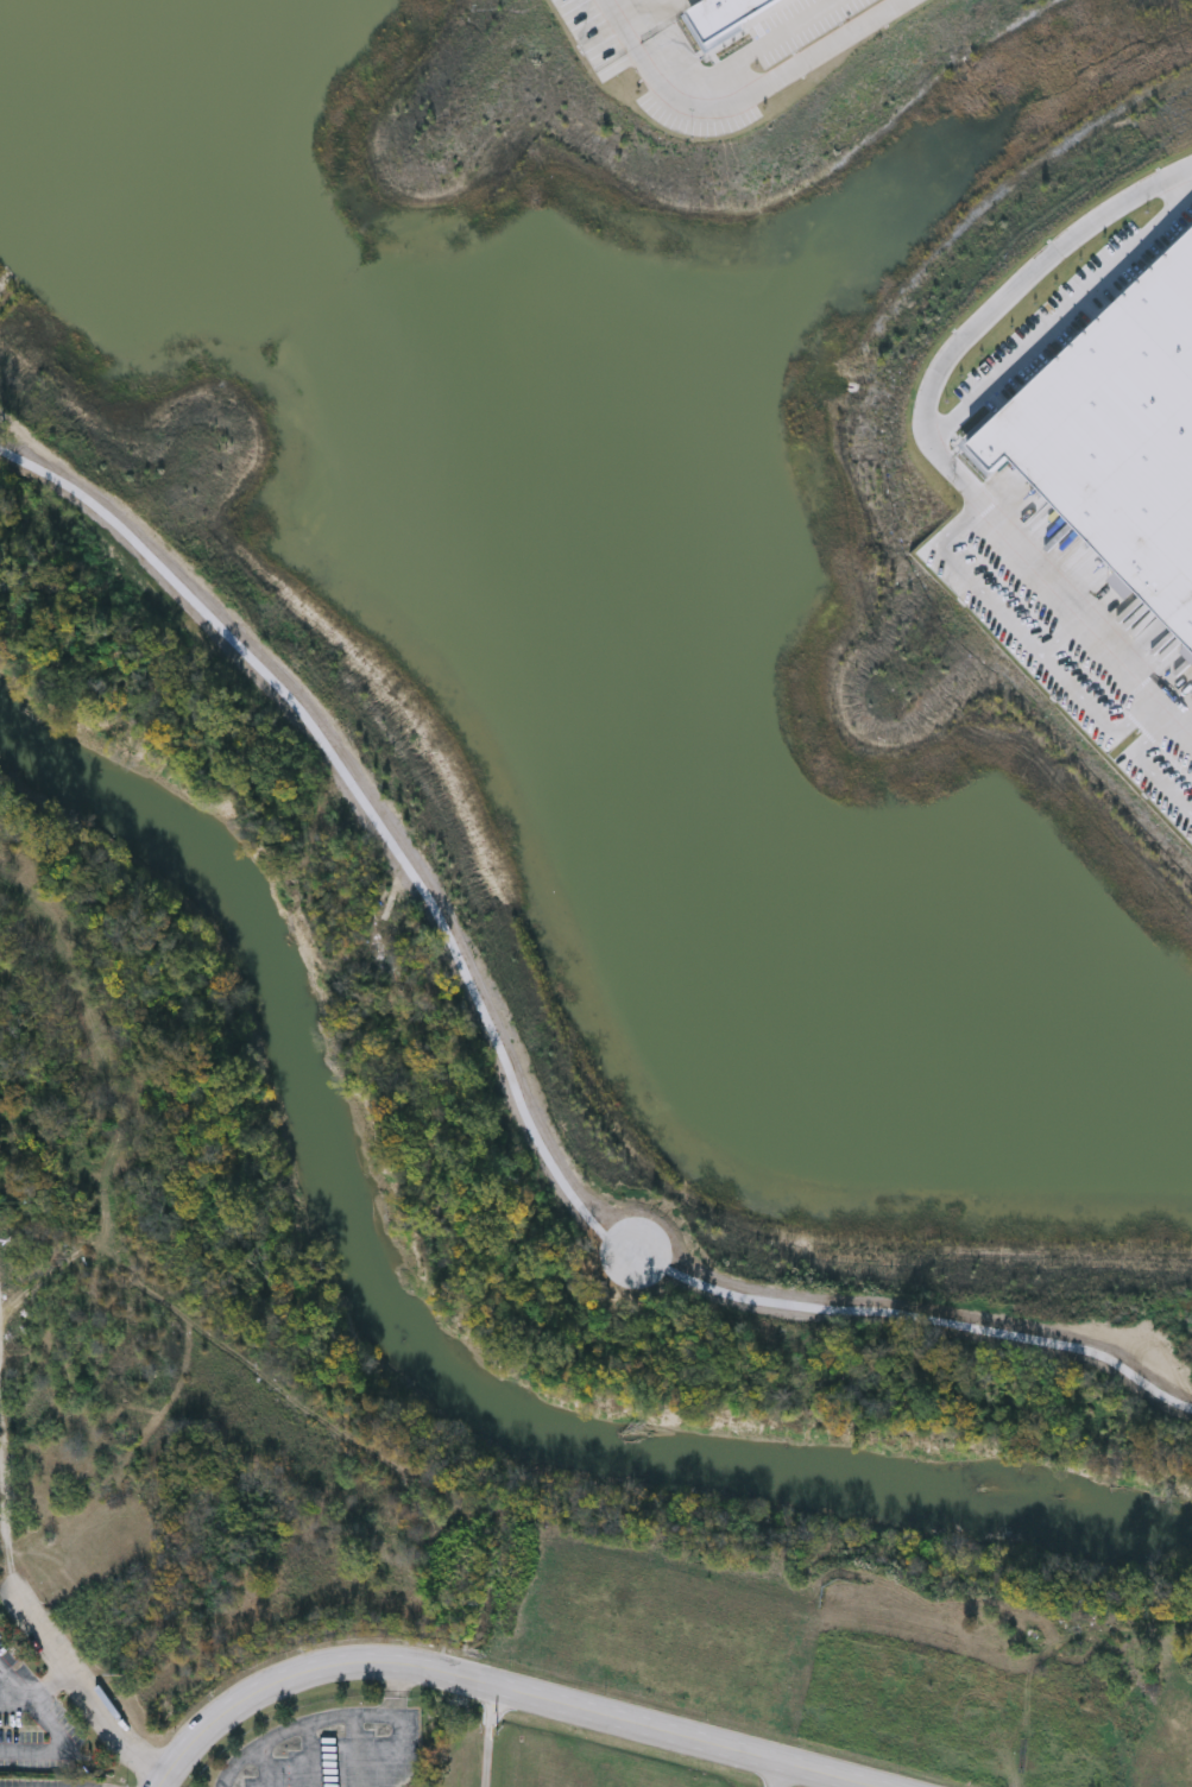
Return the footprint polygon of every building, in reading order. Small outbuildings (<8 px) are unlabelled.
[(714,39),(778,0),(690,0),(714,39)]
